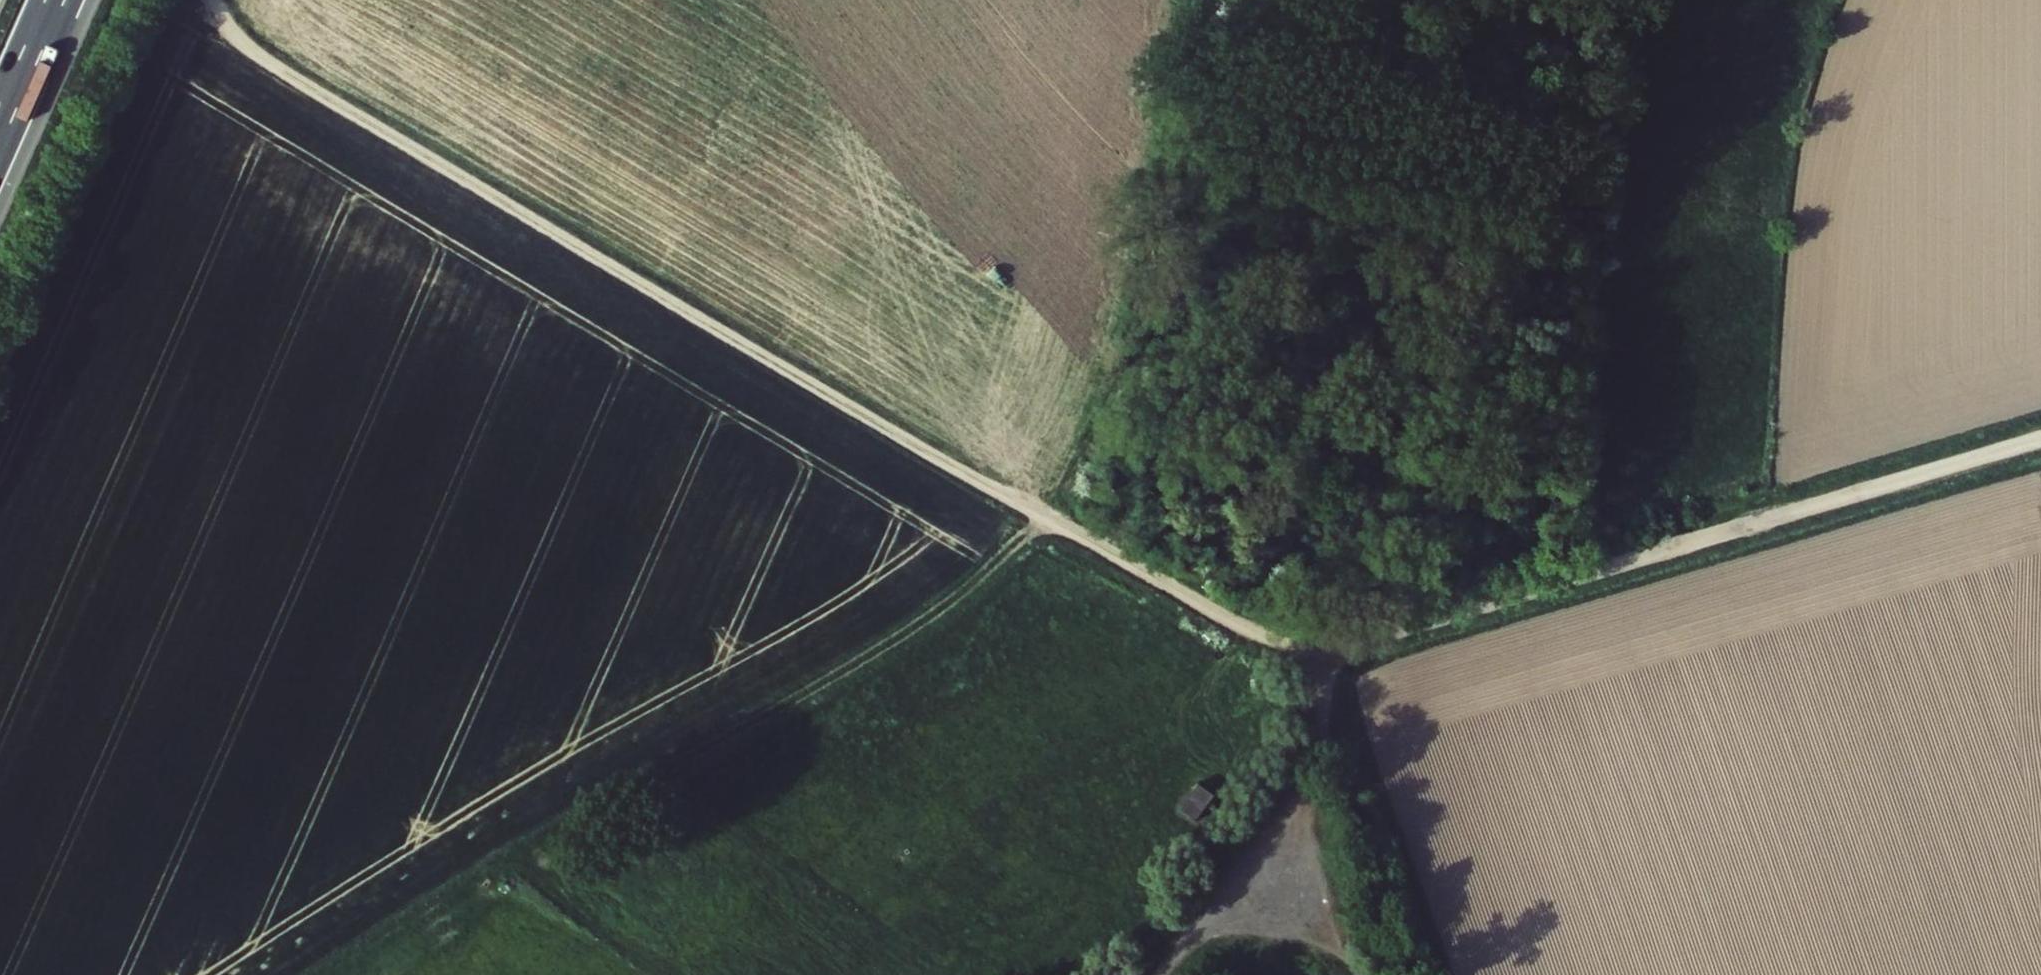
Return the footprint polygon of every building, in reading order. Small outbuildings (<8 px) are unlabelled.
[(1198,777),(1177,805),(1196,819),(1217,791),(1198,777)]
